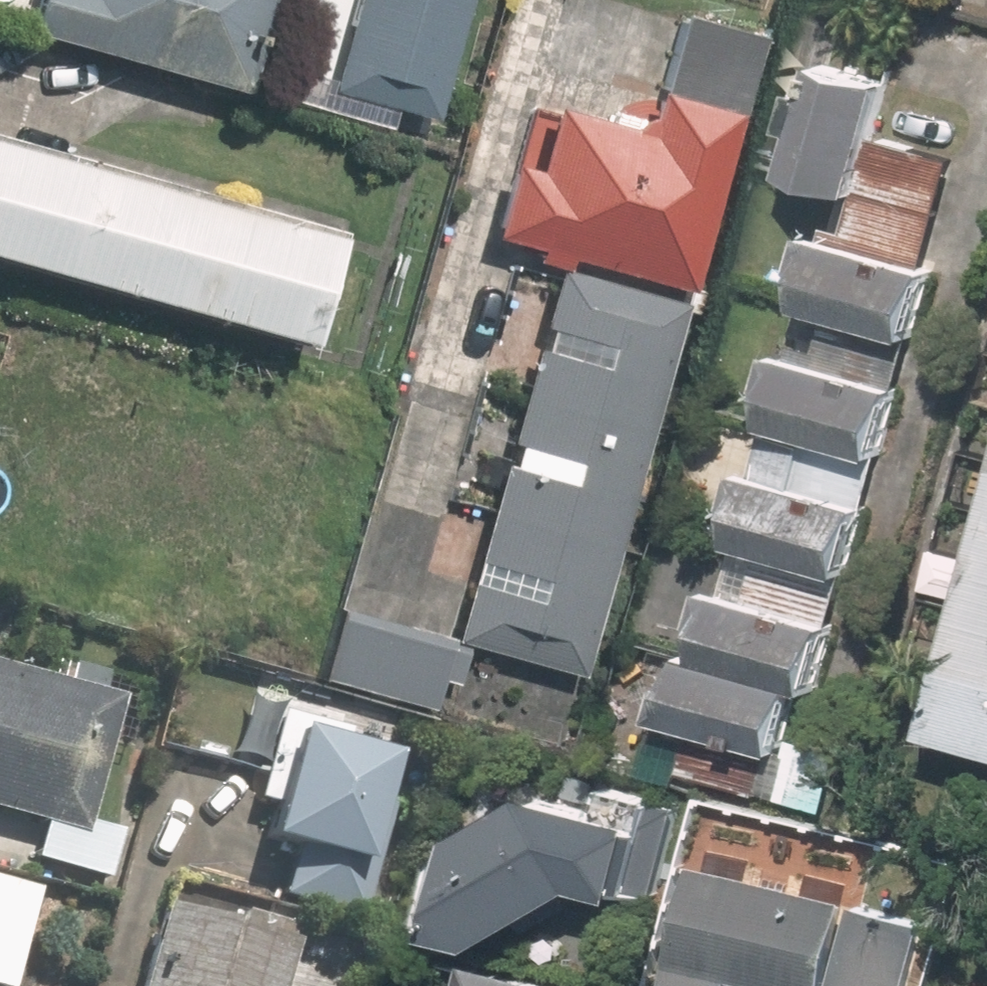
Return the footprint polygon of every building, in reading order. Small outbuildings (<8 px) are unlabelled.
[(29,21),(47,25),(257,80),(278,0),(35,0),(29,21)] [(333,84),(442,114),(474,0),(357,0),(333,84)] [(501,223),(701,282),(776,25),(690,0),(686,0),(652,118),(568,93),(549,158),(522,151),(501,223)] [(885,91),(818,74),(792,173),(859,190),(885,91)] [(0,121),(0,237),(322,329),(353,223),(0,121)] [(699,639),(678,712),(788,744),(774,789),(829,805),(849,737),(817,728),(954,257),(840,224),(718,644),(699,639)] [(528,392),(520,421),(470,408),(447,497),(497,510),(465,633),(595,668),(693,295),(563,260),(549,311),(499,297),(478,379),(528,392)] [(954,722),(986,731),(986,599),(954,722)] [(324,665),(437,700),(446,673),(459,677),(468,648),(342,608),(324,665)] [(0,661),(0,809),(50,822),(40,857),(87,870),(135,699),(0,661)] [(416,742),(285,703),(258,792),(281,799),(273,827),(299,834),(283,886),(366,910),(416,742)] [(499,936),(607,877),(664,893),(690,802),(572,768),(452,820),(425,915),(499,936)] [(710,858),(680,983),(694,985),(749,985),(752,975),(796,985),(832,985),(835,974),(886,985),(916,985),(934,911),(710,858)] [(0,864),(0,977),(19,981),(44,874),(0,864)] [(170,892),(146,985),(280,985),(296,924),(170,892)] [(475,985),(604,985),(484,953),(475,985)]
